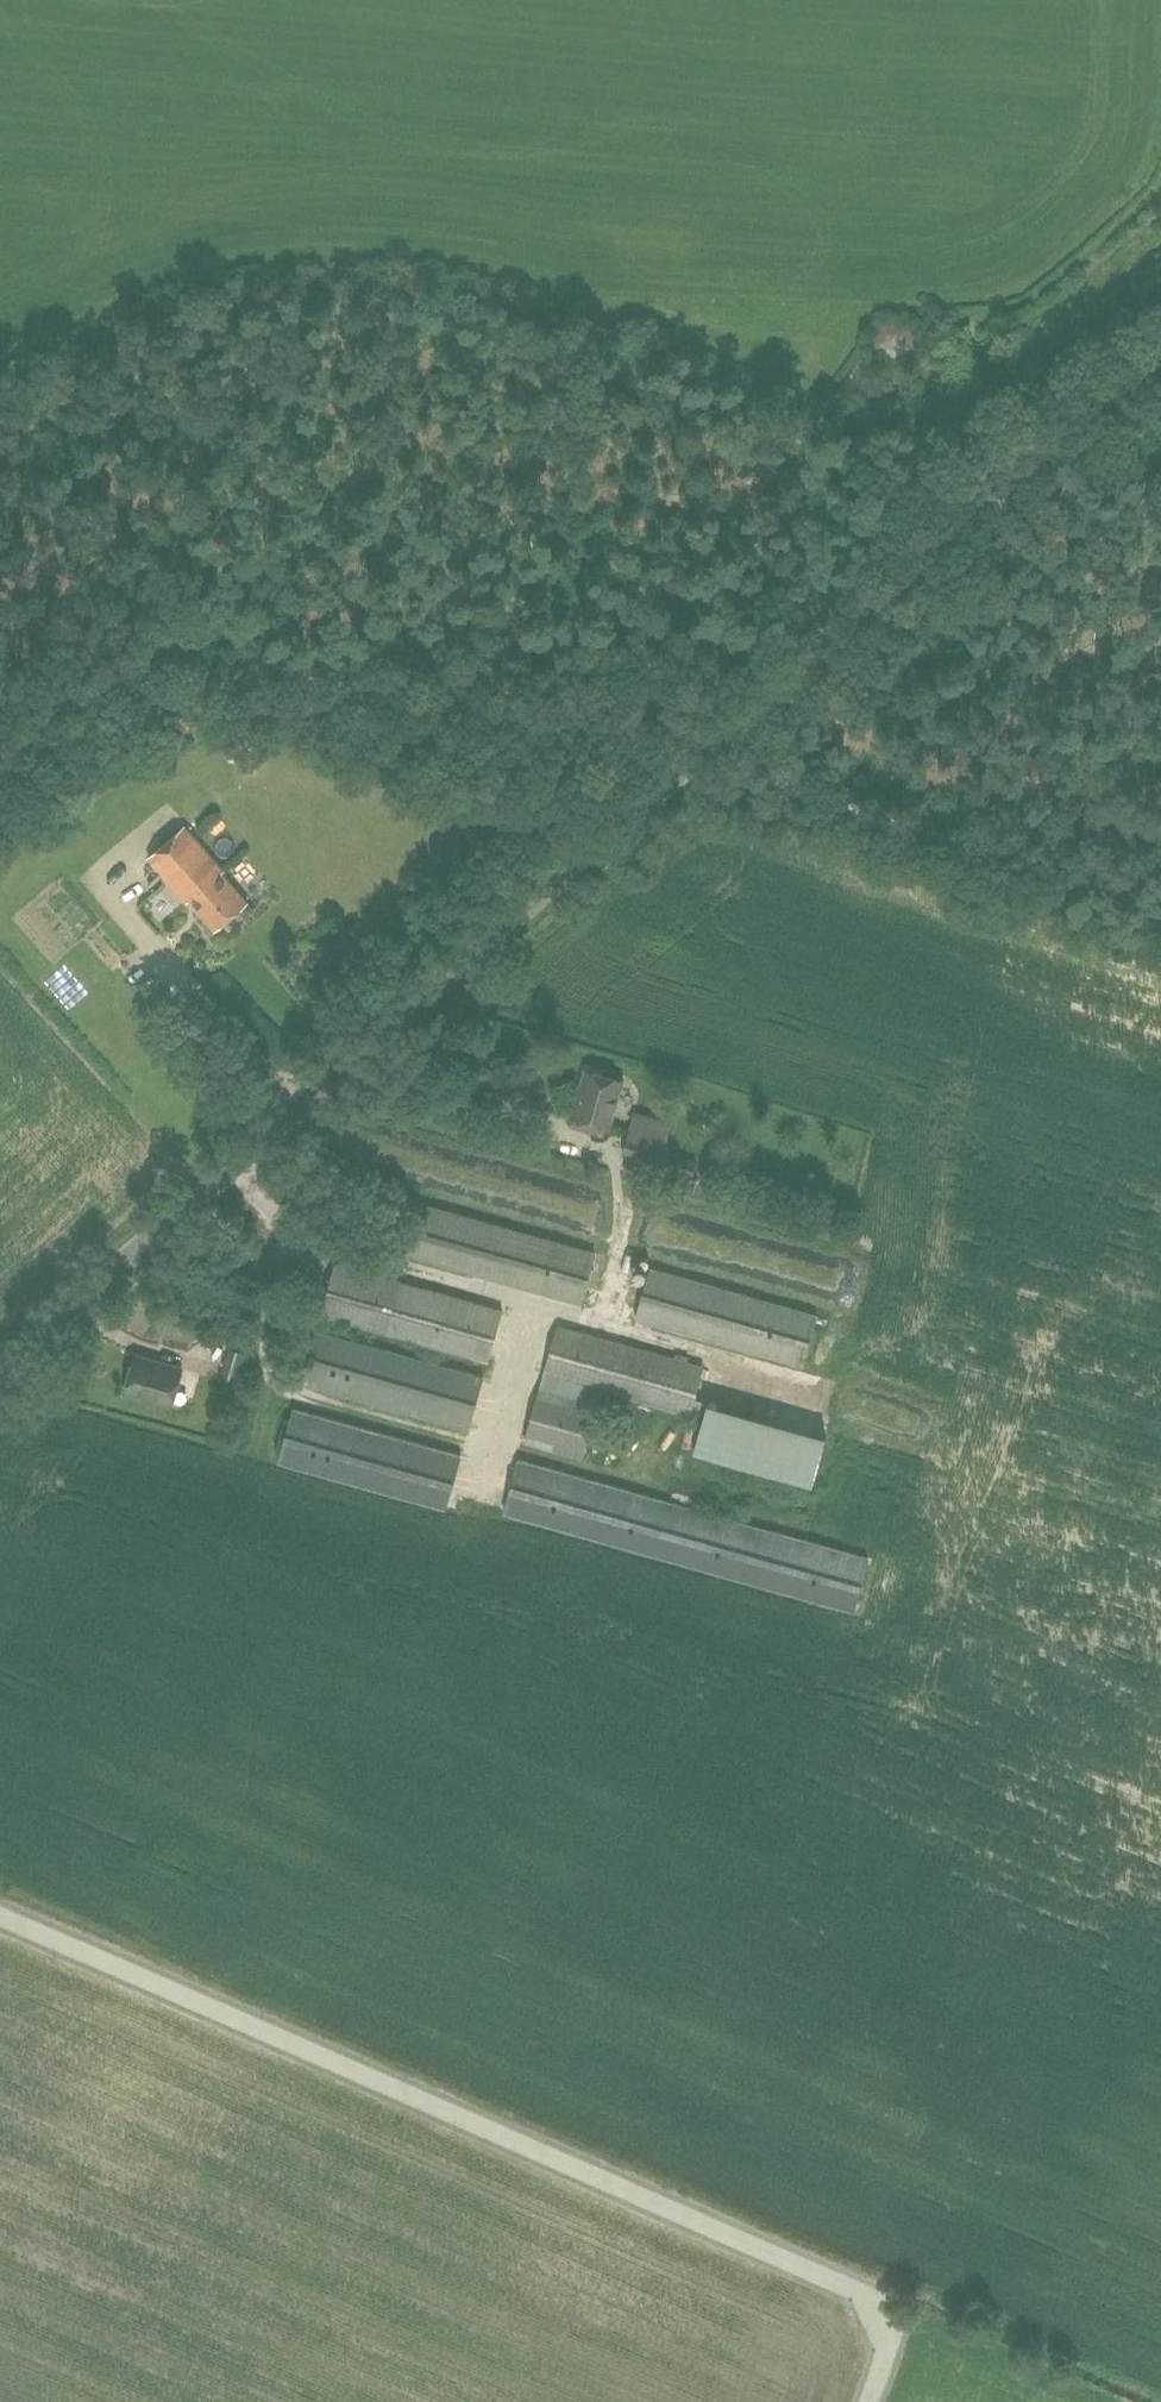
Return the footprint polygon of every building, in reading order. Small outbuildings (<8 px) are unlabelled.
[(216,930),(248,902),(222,872),(224,871),(185,826),(149,857),(188,902),(190,900),(216,930)] [(586,1068),(573,1116),(571,1123),(593,1129),(595,1122),(608,1126),(621,1078),(586,1068)] [(629,1129),(623,1152),(659,1162),(666,1140),(629,1129)] [(414,1255),(581,1301),(595,1251),(428,1205),(414,1255)] [(322,1313),(489,1360),(503,1309),(335,1263),(322,1313)] [(636,1317),(803,1365),(817,1315),(650,1267),(636,1317)] [(583,1456),(602,1390),(689,1416),(703,1369),(559,1325),(544,1372),(526,1440),(583,1456)] [(484,1376),(317,1329),(303,1381),(470,1428),(484,1376)] [(250,1354),(231,1349),(222,1381),(240,1386),(250,1354)] [(183,1369),(137,1356),(127,1391),(173,1404),(183,1369)] [(690,1434),(812,1462),(824,1409),(702,1381),(690,1434)] [(281,1461),(447,1507),(462,1455),(295,1409),(281,1461)] [(662,1466),(692,1457),(688,1444),(659,1453),(662,1466)] [(855,1608),(870,1556),(520,1459),(506,1511),(855,1608)]
